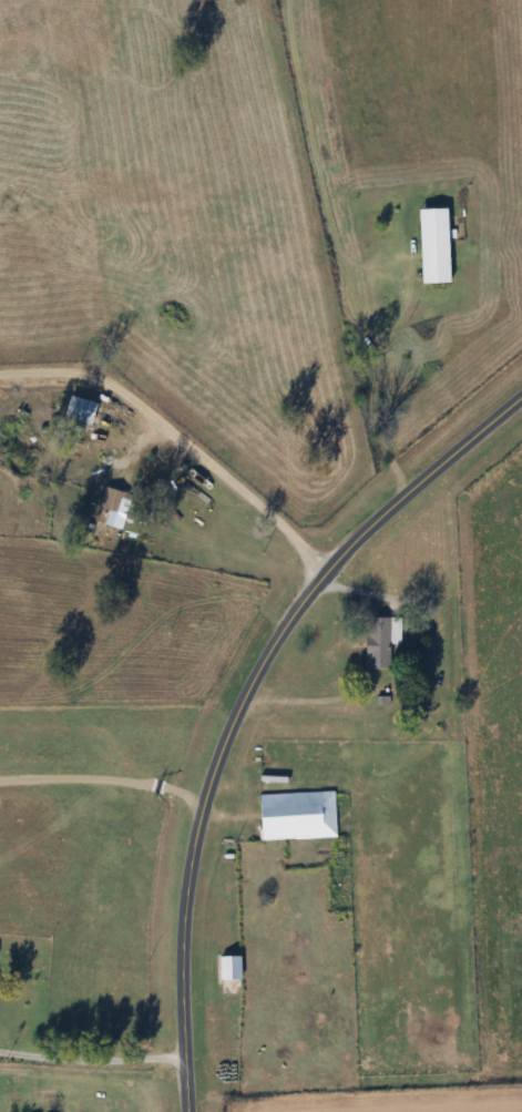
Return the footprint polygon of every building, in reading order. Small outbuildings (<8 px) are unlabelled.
[(450,210),(422,211),(423,285),(451,284),(450,210)] [(100,404),(73,395),(66,417),(93,425),(100,404)] [(131,493),(105,486),(95,522),(122,529),(131,493)] [(402,645),(402,619),(368,619),(368,670),(391,670),(391,645),(402,645)] [(338,839),(337,793),(262,795),(263,841),(338,839)] [(243,981),(243,957),(221,957),(221,981),(243,981)]
